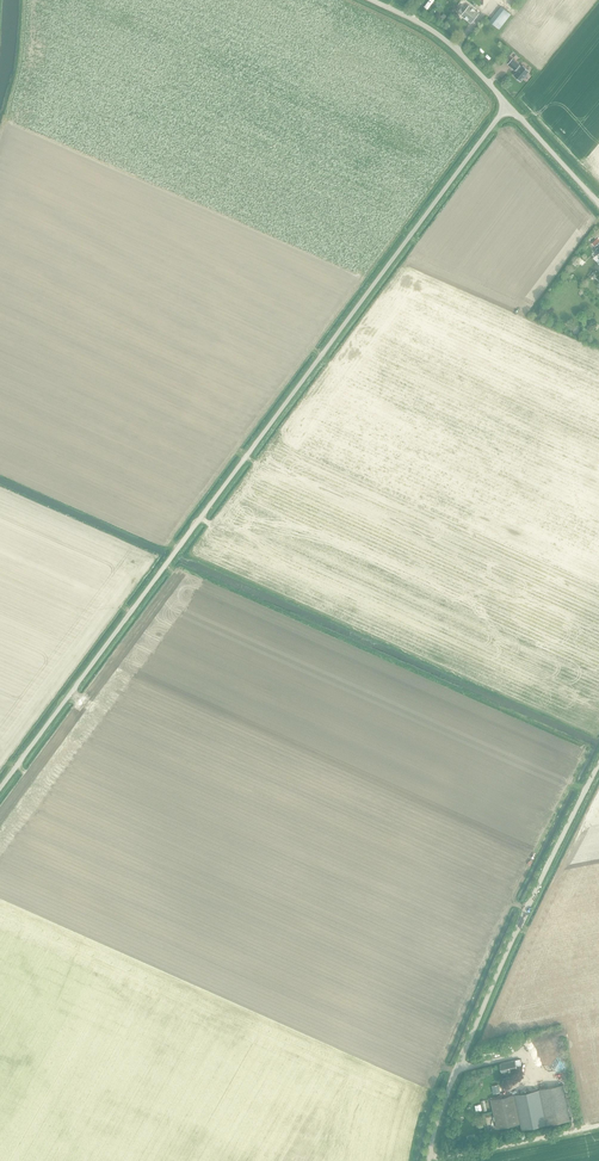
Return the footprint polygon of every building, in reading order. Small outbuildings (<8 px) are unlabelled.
[(472,22),(479,13),(470,5),(466,10),(462,6),(458,11),(472,22)] [(489,20),(496,26),(507,11),(500,6),(489,20)] [(522,66),(512,58),(508,64),(515,70),(516,69),(518,71),(514,75),(520,81),(523,77),(524,78),(528,74),(527,73),(529,70),(523,65),(522,66)] [(551,1048),(561,1047),(559,1034),(551,1036),(551,1039),(534,1042),(535,1048),(551,1046),(551,1048)] [(500,1063),(501,1072),(517,1068),(517,1065),(521,1064),(520,1059),(500,1063)] [(539,1089),(546,1124),(570,1119),(563,1084),(539,1089)] [(520,1123),(521,1129),(546,1124),(539,1089),(514,1094),(520,1123)] [(491,1099),(497,1128),(520,1123),(514,1094),(491,1099)]
